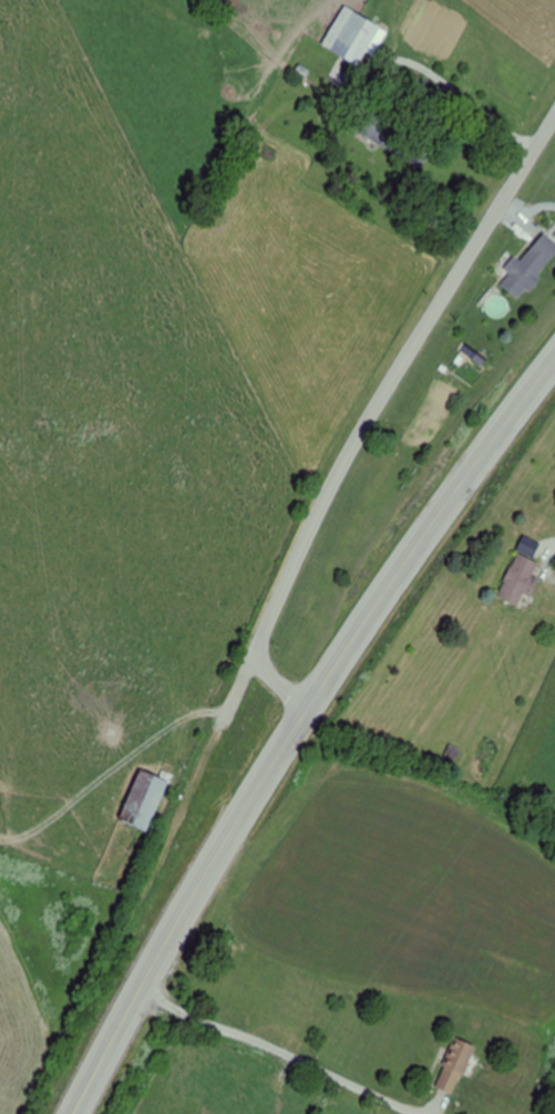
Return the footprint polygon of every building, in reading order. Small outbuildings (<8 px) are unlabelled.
[(375,55),(389,30),(344,6),(322,46),(358,65),(366,51),(375,55)] [(518,299),(554,257),(554,243),(544,234),(521,261),(514,256),(503,269),(510,274),(501,285),(518,299)] [(525,594),(530,597),(538,580),(531,577),(538,563),(518,553),(497,597),(519,607),(525,594)] [(445,756),(456,761),(462,751),(451,745),(445,756)] [(140,770),(119,820),(148,833),(172,774),(163,771),(160,778),(140,770)] [(452,1092),(461,1072),(464,1073),(476,1045),(456,1036),(444,1063),(448,1064),(438,1085),(452,1092)]
